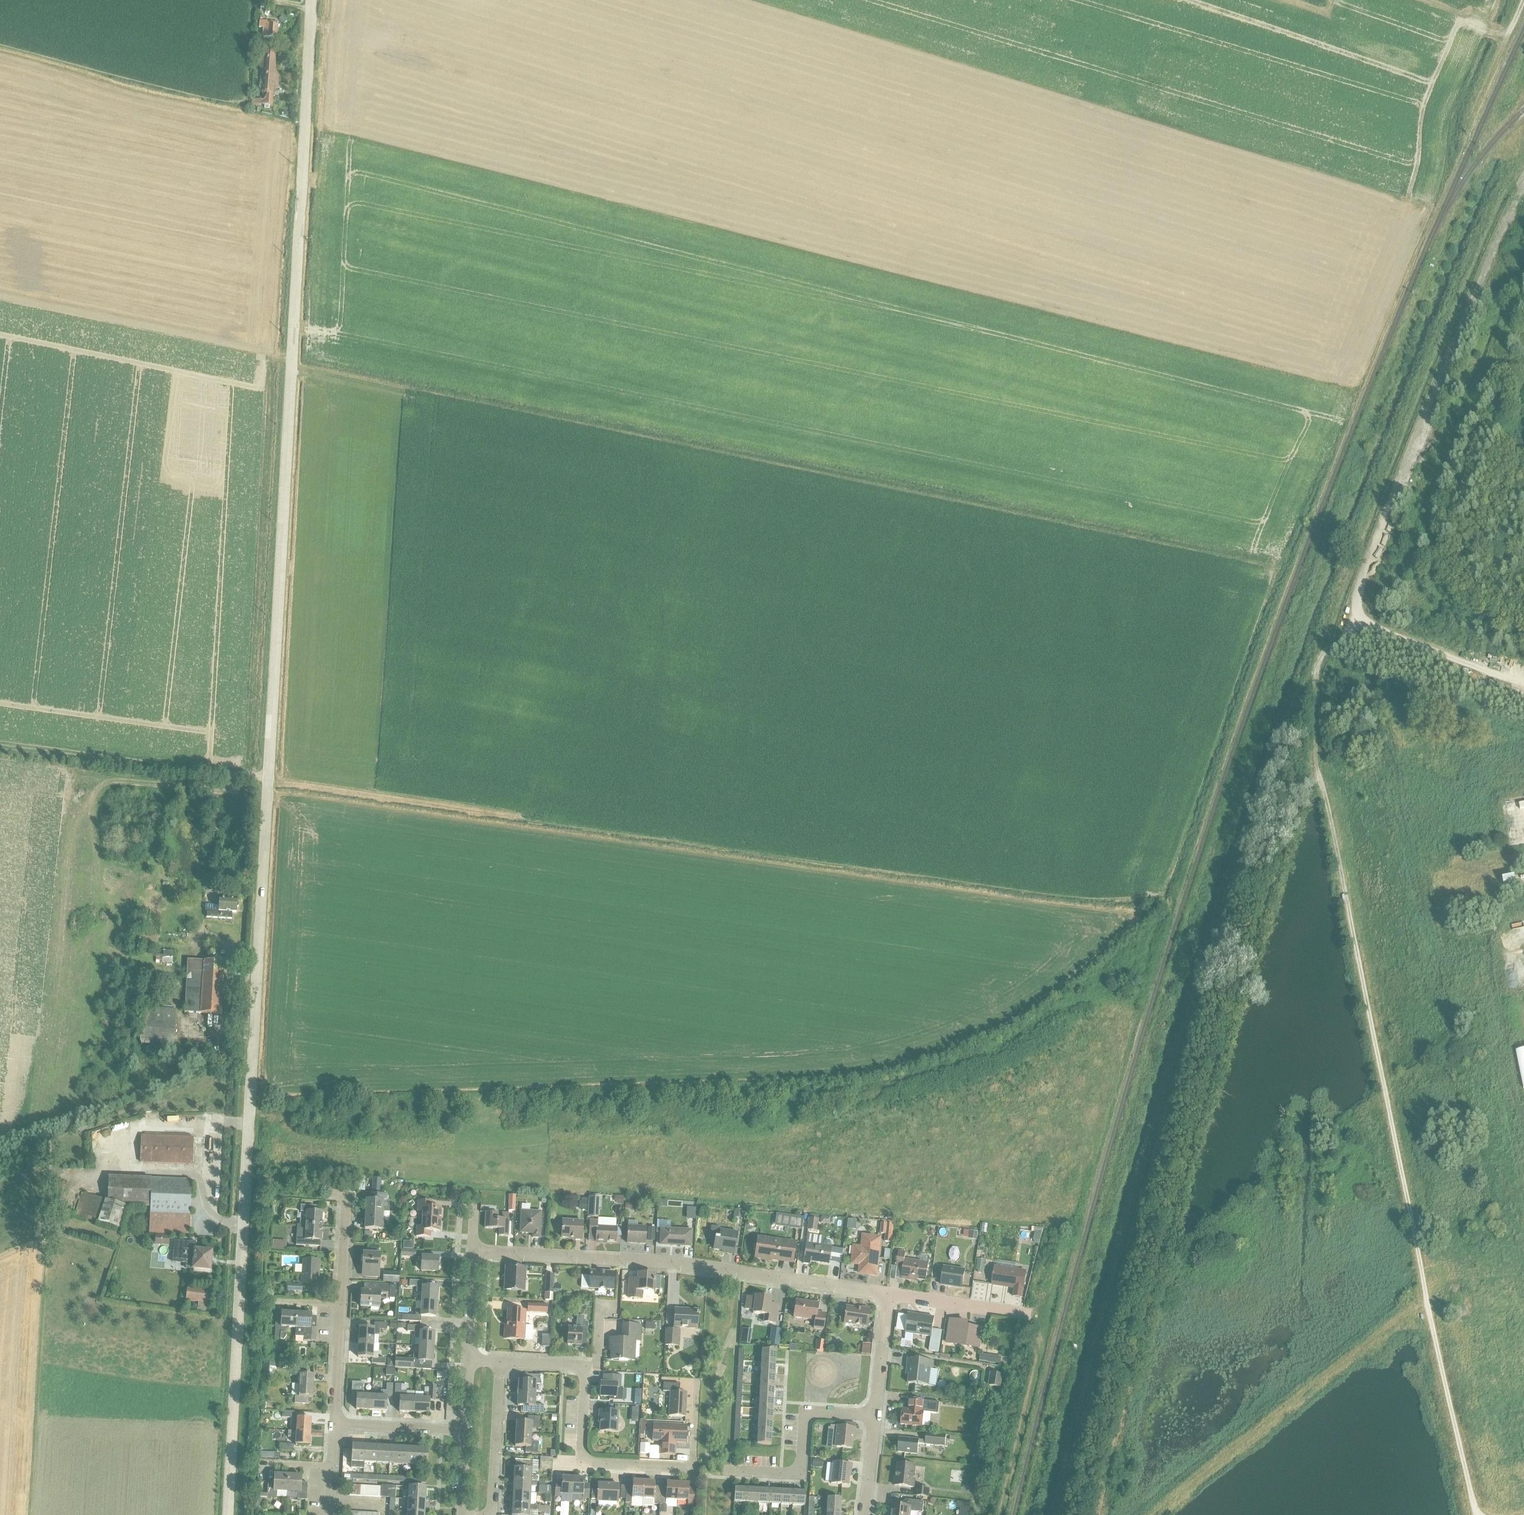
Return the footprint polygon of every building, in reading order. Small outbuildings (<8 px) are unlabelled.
[(260,22),(259,28),(263,28),(262,38),(276,39),(278,22),(268,22),(268,24),(267,24),(267,22),(260,22)] [(253,100),(252,105),(272,106),(273,91),(273,90),(273,89),(274,89),(276,89),(277,88),(277,87),(278,85),(277,84),(277,82),(276,80),(277,77),(277,76),(277,75),(276,74),(275,73),(275,72),(276,51),(275,51),(276,40),(257,39),(257,50),(263,50),(262,60),(259,62),(259,67),(263,72),(261,93),(262,93),(263,97),(260,100),(260,101),(259,100),(253,100)] [(1521,797),(1522,800),(1502,804),(1508,834),(1523,831),(1518,805),(1523,804),(1523,809),(1523,796),(1521,797)] [(206,905),(206,911),(207,911),(207,918),(232,919),(232,913),(236,913),(237,908),(239,907),(239,903),(237,902),(237,900),(220,900),(219,905),(206,905)] [(164,951),(163,959),(173,959),(173,951),(164,951)] [(200,1013),(203,961),(188,960),(185,1012),(200,1013)] [(203,961),(200,1013),(222,1014),(224,962),(203,961)] [(143,1010),(141,1045),(174,1047),(176,1010),(143,1008),(142,1008),(142,1010),(143,1010)] [(1514,1050),(1522,1088),(1523,1088),(1523,1048),(1514,1050)] [(141,1135),(140,1162),(193,1165),(194,1137),(141,1135)] [(82,1193),(75,1216),(122,1231),(129,1207),(126,1206),(150,1208),(149,1234),(190,1235),(191,1180),(153,1179),(153,1178),(109,1176),(107,1201),(82,1193)] [(366,1177),(358,1177),(357,1191),(365,1192),(366,1177)] [(366,1200),(366,1211),(383,1212),(388,1212),(389,1201),(386,1201),(387,1195),(381,1195),(382,1178),(373,1178),(373,1194),(367,1194),(366,1200)] [(422,1211),(422,1219),(440,1220),(441,1208),(432,1208),(432,1202),(418,1201),(417,1211),(422,1211)] [(300,1219),(300,1225),(322,1226),(323,1212),(315,1212),(315,1206),(301,1205),(300,1212),(306,1212),(306,1219),(300,1219)] [(689,1205),(689,1216),(699,1216),(699,1205),(689,1205)] [(733,1217),(742,1219),(743,1211),(735,1210),(733,1217)] [(383,1212),(366,1211),(365,1230),(385,1230),(385,1222),(382,1222),(383,1212)] [(520,1233),(533,1234),(533,1238),(540,1238),(541,1212),(521,1211),(520,1233)] [(499,1236),(509,1236),(510,1219),(508,1219),(502,1219),(498,1219),(499,1213),(486,1212),(485,1228),(500,1229),(499,1236)] [(796,1217),(778,1214),(777,1224),(795,1227),(796,1217)] [(850,1216),(850,1226),(859,1226),(860,1217),(850,1216)] [(809,1218),(807,1230),(816,1231),(818,1219),(809,1218)] [(440,1220),(422,1219),(422,1226),(417,1226),(416,1237),(430,1237),(431,1231),(440,1232),(440,1220)] [(561,1238),(575,1238),(575,1240),(582,1240),(583,1222),(562,1220),(561,1238)] [(590,1221),(589,1235),(589,1241),(616,1242),(616,1236),(621,1237),(622,1226),(617,1226),(616,1228),(597,1227),(597,1221),(590,1221)] [(881,1234),(886,1234),(885,1242),(892,1242),(893,1224),(882,1223),(881,1234)] [(300,1225),(297,1225),(296,1245),(321,1246),(321,1240),(322,1226),(300,1225)] [(626,1243),(645,1244),(646,1228),(627,1227),(626,1243)] [(942,1228),(943,1236),(952,1235),(951,1227),(942,1228)] [(976,1236),(977,1229),(966,1227),(965,1233),(976,1236)] [(657,1232),(661,1232),(660,1245),(691,1246),(692,1230),(657,1228),(657,1232)] [(725,1253),(734,1255),(738,1233),(720,1230),(719,1238),(715,1238),(713,1249),(726,1251),(725,1253)] [(1024,1231),(1024,1241),(1034,1241),(1034,1232),(1024,1231)] [(156,1235),(155,1245),(169,1246),(170,1237),(156,1235)] [(860,1274),(877,1275),(881,1238),(864,1236),(862,1247),(854,1247),(853,1264),(861,1265),(860,1274)] [(276,1246),(287,1247),(287,1238),(276,1238),(276,1246)] [(792,1259),(795,1243),(762,1238),(761,1244),(757,1244),(754,1245),(753,1249),(756,1251),(755,1257),(778,1261),(778,1257),(792,1259)] [(823,1244),(823,1246),(805,1243),(803,1263),(810,1264),(810,1261),(829,1264),(831,1247),(831,1245),(830,1242),(829,1241),(826,1240),(824,1241),(823,1244)] [(173,1252),(172,1263),(183,1264),(183,1263),(187,1263),(186,1264),(185,1269),(210,1271),(212,1252),(203,1251),(204,1249),(196,1248),(197,1242),(190,1242),(175,1241),(174,1252),(173,1252)] [(956,1244),(951,1255),(958,1259),(963,1247),(956,1244)] [(896,1267),(903,1268),(901,1279),(910,1280),(911,1278),(926,1280),(929,1263),(905,1260),(906,1253),(898,1251),(896,1267)] [(366,1276),(379,1277),(381,1254),(364,1253),(362,1270),(366,1270),(366,1276)] [(421,1271),(438,1272),(438,1258),(422,1257),(421,1271)] [(302,1283),(318,1284),(320,1260),(303,1259),(302,1283)] [(978,1259),(976,1268),(985,1270),(986,1260),(978,1259)] [(524,1282),(526,1267),(508,1267),(508,1280),(505,1280),(505,1290),(522,1291),(522,1282),(524,1282)] [(944,1267),(941,1285),(962,1288),(965,1270),(944,1267)] [(992,1284),(1014,1288),(1013,1296),(1022,1298),(1026,1272),(995,1267),(992,1284)] [(581,1288),(589,1288),(613,1289),(614,1273),(590,1271),(589,1276),(582,1276),(581,1288)] [(383,1282),(398,1283),(399,1274),(384,1273),(383,1282)] [(654,1292),(655,1275),(638,1274),(638,1280),(629,1279),(628,1298),(642,1299),(642,1291),(654,1292)] [(553,1300),(554,1275),(546,1275),(545,1300),(553,1300)] [(422,1293),(422,1301),(436,1302),(437,1288),(423,1287),(423,1281),(410,1280),(410,1286),(417,1287),(417,1292),(422,1293)] [(390,1287),(388,1287),(388,1286),(368,1285),(367,1291),(361,1291),(360,1307),(380,1308),(380,1300),(387,1300),(387,1298),(389,1298),(389,1299),(396,1299),(396,1286),(390,1286),(390,1287)] [(187,1288),(186,1301),(198,1302),(197,1313),(207,1314),(208,1303),(210,1292),(187,1288)] [(755,1297),(746,1296),(745,1309),(753,1310),(753,1313),(765,1315),(764,1322),(776,1323),(778,1306),(770,1304),(771,1299),(755,1296),(755,1297)] [(814,1328),(823,1329),(825,1314),(816,1312),(818,1303),(796,1300),(796,1302),(793,1303),(793,1306),(795,1307),(793,1317),(815,1320),(814,1328)] [(436,1302),(422,1301),(421,1310),(416,1310),(415,1316),(402,1315),(397,1315),(397,1321),(421,1322),(421,1316),(435,1317),(436,1302)] [(527,1312),(547,1313),(548,1305),(528,1304),(527,1312)] [(844,1324),(867,1327),(870,1309),(862,1307),(861,1309),(846,1307),(844,1324)] [(698,1310),(675,1309),(674,1330),(666,1330),(665,1345),(679,1346),(680,1331),(679,1331),(679,1328),(697,1328),(698,1310)] [(505,1327),(504,1339),(524,1340),(532,1340),(533,1326),(525,1325),(526,1311),(508,1311),(507,1328),(505,1327)] [(275,1326),(274,1339),(281,1339),(284,1339),(286,1336),(286,1332),(287,1327),(296,1328),(297,1313),(282,1312),(282,1313),(281,1327),(275,1326)] [(297,1313),(296,1328),(295,1335),(304,1335),(304,1341),(315,1342),(316,1329),(311,1328),(311,1314),(297,1313)] [(929,1351),(938,1352),(942,1330),(933,1329),(934,1318),(908,1314),(905,1333),(931,1337),(929,1351)] [(586,1348),(587,1322),(584,1322),(584,1316),(577,1316),(576,1321),(576,1329),(568,1328),(567,1345),(580,1345),(580,1348),(586,1348)] [(947,1343),(980,1348),(983,1329),(966,1326),(967,1322),(950,1320),(947,1343)] [(646,1330),(654,1331),(655,1323),(646,1322),(646,1330)] [(359,1328),(359,1342),(374,1343),(375,1334),(380,1334),(380,1329),(387,1330),(388,1323),(374,1323),(374,1329),(359,1328)] [(420,1338),(419,1346),(434,1347),(434,1332),(421,1332),(421,1326),(408,1325),(407,1332),(415,1332),(414,1338),(420,1338)] [(640,1341),(641,1326),(623,1325),(623,1340),(610,1339),(610,1346),(612,1346),(611,1359),(628,1360),(629,1352),(633,1352),(634,1341),(640,1341)] [(769,1345),(779,1346),(781,1330),(774,1329),(772,1341),(770,1340),(769,1345)] [(864,1339),(864,1352),(874,1351),(874,1339),(864,1339)] [(817,1340),(815,1350),(823,1351),(825,1341),(817,1340)] [(374,1343),(359,1342),(358,1357),(373,1358),(372,1364),(386,1365),(386,1359),(379,1358),(379,1352),(374,1352),(374,1343)] [(434,1347),(419,1346),(419,1355),(413,1355),(413,1360),(395,1359),(395,1367),(419,1369),(419,1361),(433,1362),(434,1347)] [(762,1350),(761,1362),(776,1363),(776,1351),(762,1350)] [(1004,1362),(1005,1354),(983,1353),(982,1361),(1004,1362)] [(910,1368),(908,1384),(926,1386),(928,1369),(933,1369),(934,1361),(908,1358),(907,1367),(910,1368)] [(761,1362),(761,1373),(775,1374),(776,1363),(761,1362)] [(761,1373),(760,1385),(774,1386),(775,1374),(761,1373)] [(991,1373),(988,1385),(1001,1388),(1003,1375),(991,1373)] [(292,1385),(292,1396),(295,1396),(294,1404),(308,1404),(309,1397),(312,1397),(313,1375),(299,1374),(299,1385),(292,1385)] [(519,1381),(518,1394),(535,1395),(536,1384),(540,1385),(540,1376),(523,1375),(523,1381),(519,1381)] [(601,1382),(600,1397),(609,1397),(609,1400),(622,1401),(623,1389),(620,1389),(620,1386),(621,1376),(604,1375),(603,1382),(601,1382)] [(356,1410),(371,1411),(372,1396),(363,1396),(364,1383),(352,1382),(351,1396),(357,1396),(356,1410)] [(663,1383),(663,1391),(670,1392),(669,1416),(685,1417),(686,1392),(679,1392),(680,1384),(663,1383)] [(372,1396),(371,1411),(386,1412),(387,1398),(392,1398),(393,1385),(387,1384),(387,1391),(381,1391),(381,1396),(372,1396)] [(400,1412),(415,1413),(416,1398),(406,1398),(407,1385),(396,1385),(395,1398),(400,1399),(400,1412)] [(760,1385),(760,1397),(774,1398),(774,1386),(760,1385)] [(416,1398),(415,1413),(429,1414),(430,1399),(435,1400),(436,1387),(430,1386),(429,1394),(425,1393),(424,1399),(416,1398)] [(535,1395),(518,1394),(517,1407),(521,1407),(521,1413),(544,1414),(544,1405),(535,1405),(535,1395)] [(760,1397),(759,1408),(773,1409),(774,1398),(760,1397)] [(902,1409),(901,1424),(923,1427),(924,1412),(938,1414),(939,1402),(910,1399),(909,1410),(902,1409)] [(759,1408),(758,1420),(772,1421),(773,1409),(759,1408)] [(599,1411),(599,1418),(600,1418),(600,1431),(617,1432),(618,1412),(599,1411)] [(297,1417),(296,1431),(296,1432),(311,1432),(311,1418),(297,1417)] [(517,1422),(516,1435),(531,1436),(531,1429),(540,1429),(541,1418),(527,1417),(527,1423),(517,1422)] [(758,1420),(758,1432),(772,1433),(772,1421),(758,1420)] [(837,1427),(835,1437),(834,1447),(852,1449),(853,1435),(855,1436),(855,1428),(856,1424),(844,1422),(843,1427),(837,1427)] [(687,1425),(653,1424),(652,1441),(660,1441),(659,1455),(675,1455),(675,1442),(686,1443),(687,1425)] [(296,1432),(296,1431),(288,1430),(288,1437),(296,1437),(295,1445),(310,1446),(311,1432),(296,1432)] [(772,1433),(758,1432),(757,1444),(771,1445),(772,1433)] [(926,1441),(899,1438),(898,1452),(918,1454),(919,1444),(945,1446),(946,1435),(926,1433),(926,1441)] [(531,1436),(516,1435),(515,1448),(526,1448),(526,1453),(539,1454),(539,1443),(531,1442),(531,1436)] [(653,1457),(653,1441),(642,1441),(642,1456),(653,1457)] [(351,1462),(351,1468),(364,1468),(364,1463),(365,1445),(352,1445),(351,1462)] [(364,1463),(377,1464),(378,1446),(365,1445),(364,1463)] [(377,1464),(389,1464),(390,1447),(378,1446),(377,1464)] [(389,1464),(402,1465),(403,1447),(390,1447),(389,1464)] [(402,1465),(414,1466),(415,1448),(403,1447),(402,1465)] [(415,1448),(414,1466),(427,1466),(428,1449),(415,1448)] [(540,1469),(553,1470),(553,1458),(540,1458),(540,1469)] [(514,1468),(514,1480),(532,1481),(532,1482),(537,1482),(539,1482),(539,1476),(537,1476),(538,1461),(533,1461),(516,1460),(515,1468),(514,1468)] [(831,1483),(848,1485),(849,1472),(851,1472),(852,1465),(833,1463),(831,1483)] [(894,1486),(914,1488),(915,1480),(913,1479),(915,1466),(898,1464),(896,1478),(895,1477),(894,1486)] [(277,1491),(287,1491),(288,1476),(275,1475),(275,1481),(268,1481),(267,1498),(277,1498),(277,1491)] [(288,1476),(287,1491),(297,1492),(297,1499),(307,1500),(308,1483),(301,1482),(301,1476),(288,1476)] [(573,1495),(574,1478),(563,1477),(562,1483),(556,1482),(555,1496),(562,1497),(562,1494),(572,1495),(573,1495)] [(585,1478),(574,1478),(573,1495),(572,1495),(572,1501),(579,1501),(579,1498),(589,1498),(589,1485),(584,1484),(585,1478)] [(514,1480),(513,1493),(531,1493),(531,1487),(537,1487),(537,1482),(532,1482),(532,1481),(514,1480)] [(643,1498),(644,1481),(632,1480),(632,1485),(626,1484),(625,1503),(631,1503),(632,1498),(643,1498)] [(655,1482),(644,1481),(643,1498),(643,1506),(653,1507),(653,1504),(660,1504),(661,1486),(654,1486),(655,1482)] [(661,1486),(660,1504),(665,1504),(666,1499),(677,1500),(678,1483),(667,1482),(666,1486),(661,1486)] [(678,1483),(677,1500),(687,1501),(687,1506),(693,1506),(694,1488),(688,1487),(689,1483),(678,1483)] [(597,1501),(618,1502),(618,1484),(598,1484),(597,1501)] [(381,1497),(390,1497),(391,1486),(381,1485),(381,1486),(382,1486),(381,1497)] [(408,1486),(408,1499),(425,1500),(426,1487),(408,1486)] [(734,1502),(746,1503),(747,1489),(735,1488),(734,1502)] [(916,1496),(928,1497),(929,1489),(917,1488),(916,1496)] [(746,1503),(758,1504),(759,1489),(747,1489),(746,1503)] [(758,1504),(770,1504),(770,1490),(759,1489),(758,1504)] [(770,1504),(781,1505),(782,1491),(770,1490),(770,1504)] [(781,1505),(793,1506),(794,1491),(782,1491),(781,1505)] [(794,1491),(793,1506),(805,1506),(806,1492),(794,1491)] [(513,1493),(512,1505),(530,1505),(531,1493),(513,1493)] [(264,1508),(265,1498),(257,1498),(256,1514),(263,1514),(263,1508),(264,1508)] [(827,1498),(826,1510),(840,1511),(841,1499),(827,1498)] [(408,1499),(407,1512),(425,1513),(425,1500),(408,1499)] [(891,1514),(910,1514),(910,1513),(913,1511),(923,1513),(924,1501),(906,1499),(905,1506),(892,1504),(891,1514)] [(962,1504),(961,1511),(969,1512),(970,1512),(970,1508),(970,1505),(962,1504)] [(530,1510),(537,1511),(545,1513),(545,1514),(548,1514),(550,1514),(551,1507),(544,1506),(537,1506),(530,1505),(512,1505),(512,1514),(530,1514),(530,1510)]
